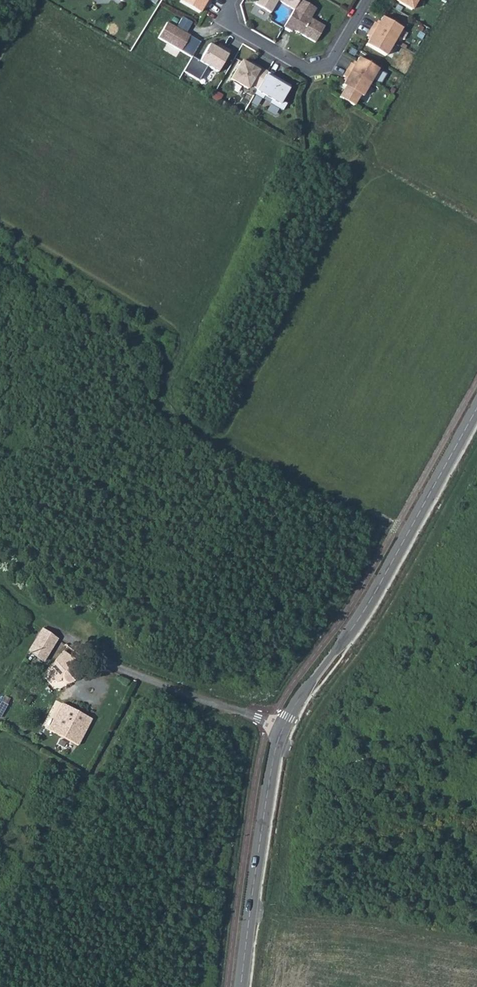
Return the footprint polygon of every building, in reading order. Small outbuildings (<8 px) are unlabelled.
[(179,1),(199,12),(203,5),(207,7),(210,0),(180,0),(179,1)] [(255,3),(270,12),(277,0),(257,0),(255,3)] [(293,9),(298,0),(278,0),(293,9)] [(283,26),(291,31),(292,29),(314,42),(324,26),(310,18),(316,8),(302,0),(298,0),(293,9),(283,26)] [(411,9),(417,0),(395,0),(411,9)] [(190,22),(182,17),(176,27),(166,22),(157,37),(191,57),(199,42),(184,33),(190,22)] [(393,42),(401,29),(382,18),(378,25),(374,22),(371,29),(393,42)] [(367,45),(385,56),(393,42),(371,29),(367,36),(371,38),(367,45)] [(219,50),(208,44),(198,61),(217,72),(229,50),(222,46),(219,50)] [(369,82),(377,69),(358,58),(354,65),(350,63),(346,69),(369,82)] [(241,61),(230,79),(246,88),(249,84),(256,88),(265,72),(258,68),(257,70),(241,61)] [(342,85),(361,96),(369,82),(346,69),(343,76),(346,79),(342,85)] [(277,78),(265,72),(256,88),(253,94),(261,98),(263,95),(270,100),(268,104),(282,111),(286,104),(281,101),(290,86),(283,82),(281,85),(275,81),(277,78)] [(42,627),(29,651),(44,661),(56,637),(42,627)] [(69,656),(63,659),(73,668),(75,667),(78,664),(69,656)] [(62,675),(62,678),(63,680),(66,683),(70,683),(74,682),(76,679),(77,675),(76,671),(72,668),(66,670),(62,675)] [(0,704),(0,710),(5,712),(10,700),(3,697),(0,704)] [(78,746),(92,719),(62,704),(49,731),(78,746)]
